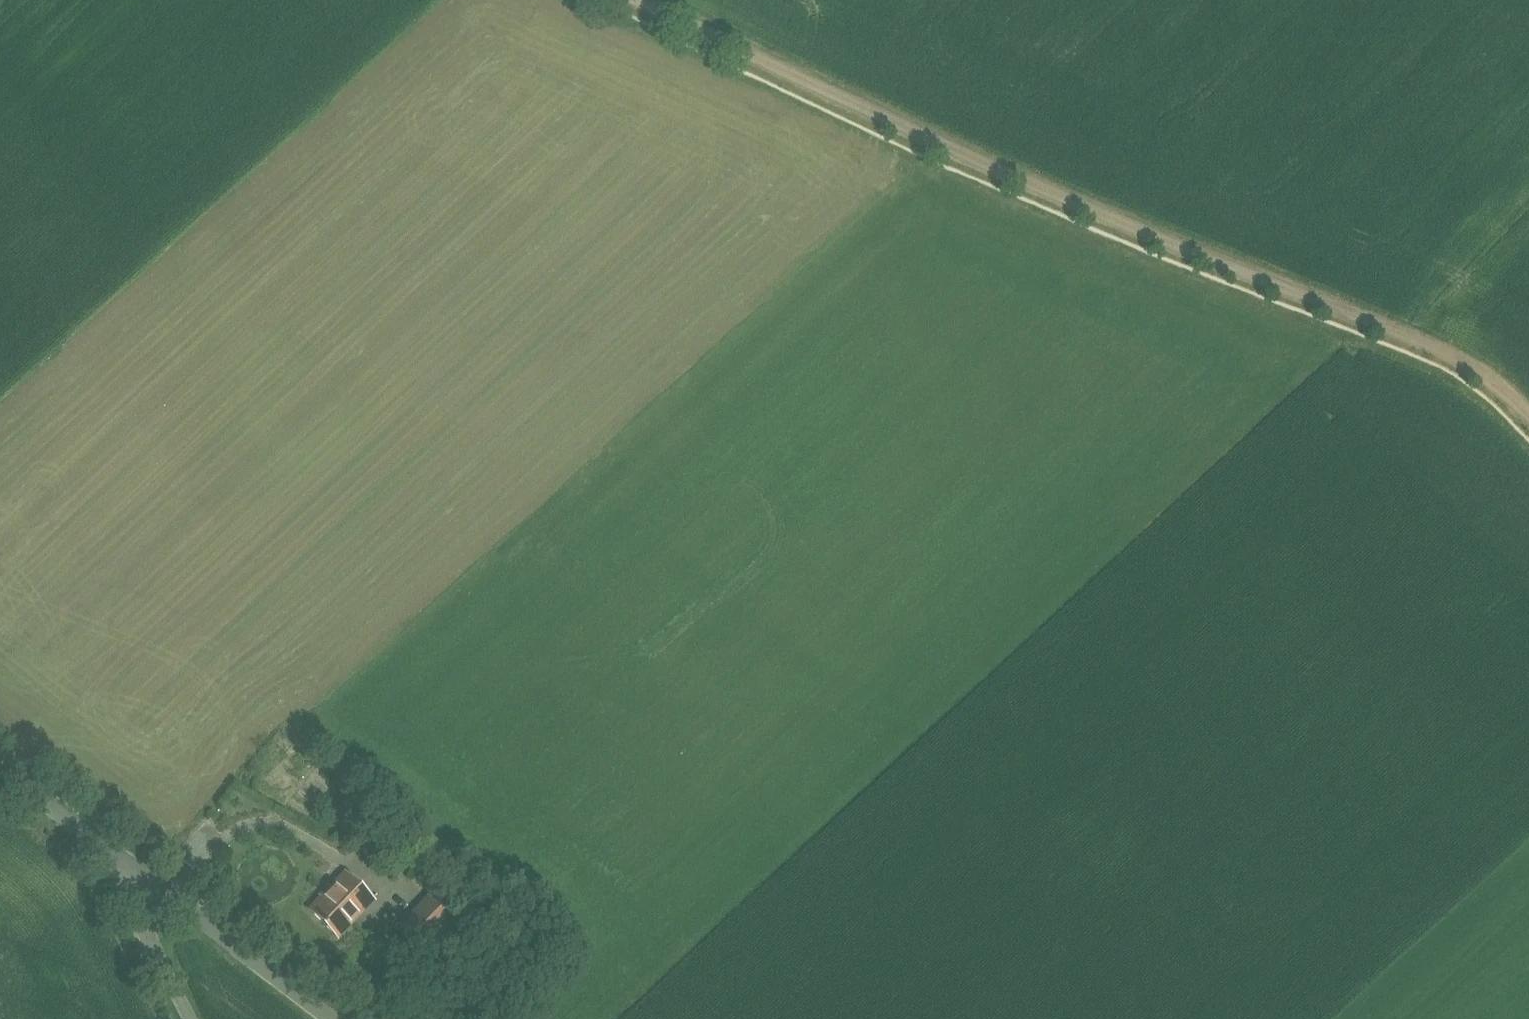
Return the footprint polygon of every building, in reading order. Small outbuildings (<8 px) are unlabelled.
[(338,937),(373,899),(346,873),(310,911),(338,937)] [(424,947),(451,919),(428,897),(401,925),(424,947)]
